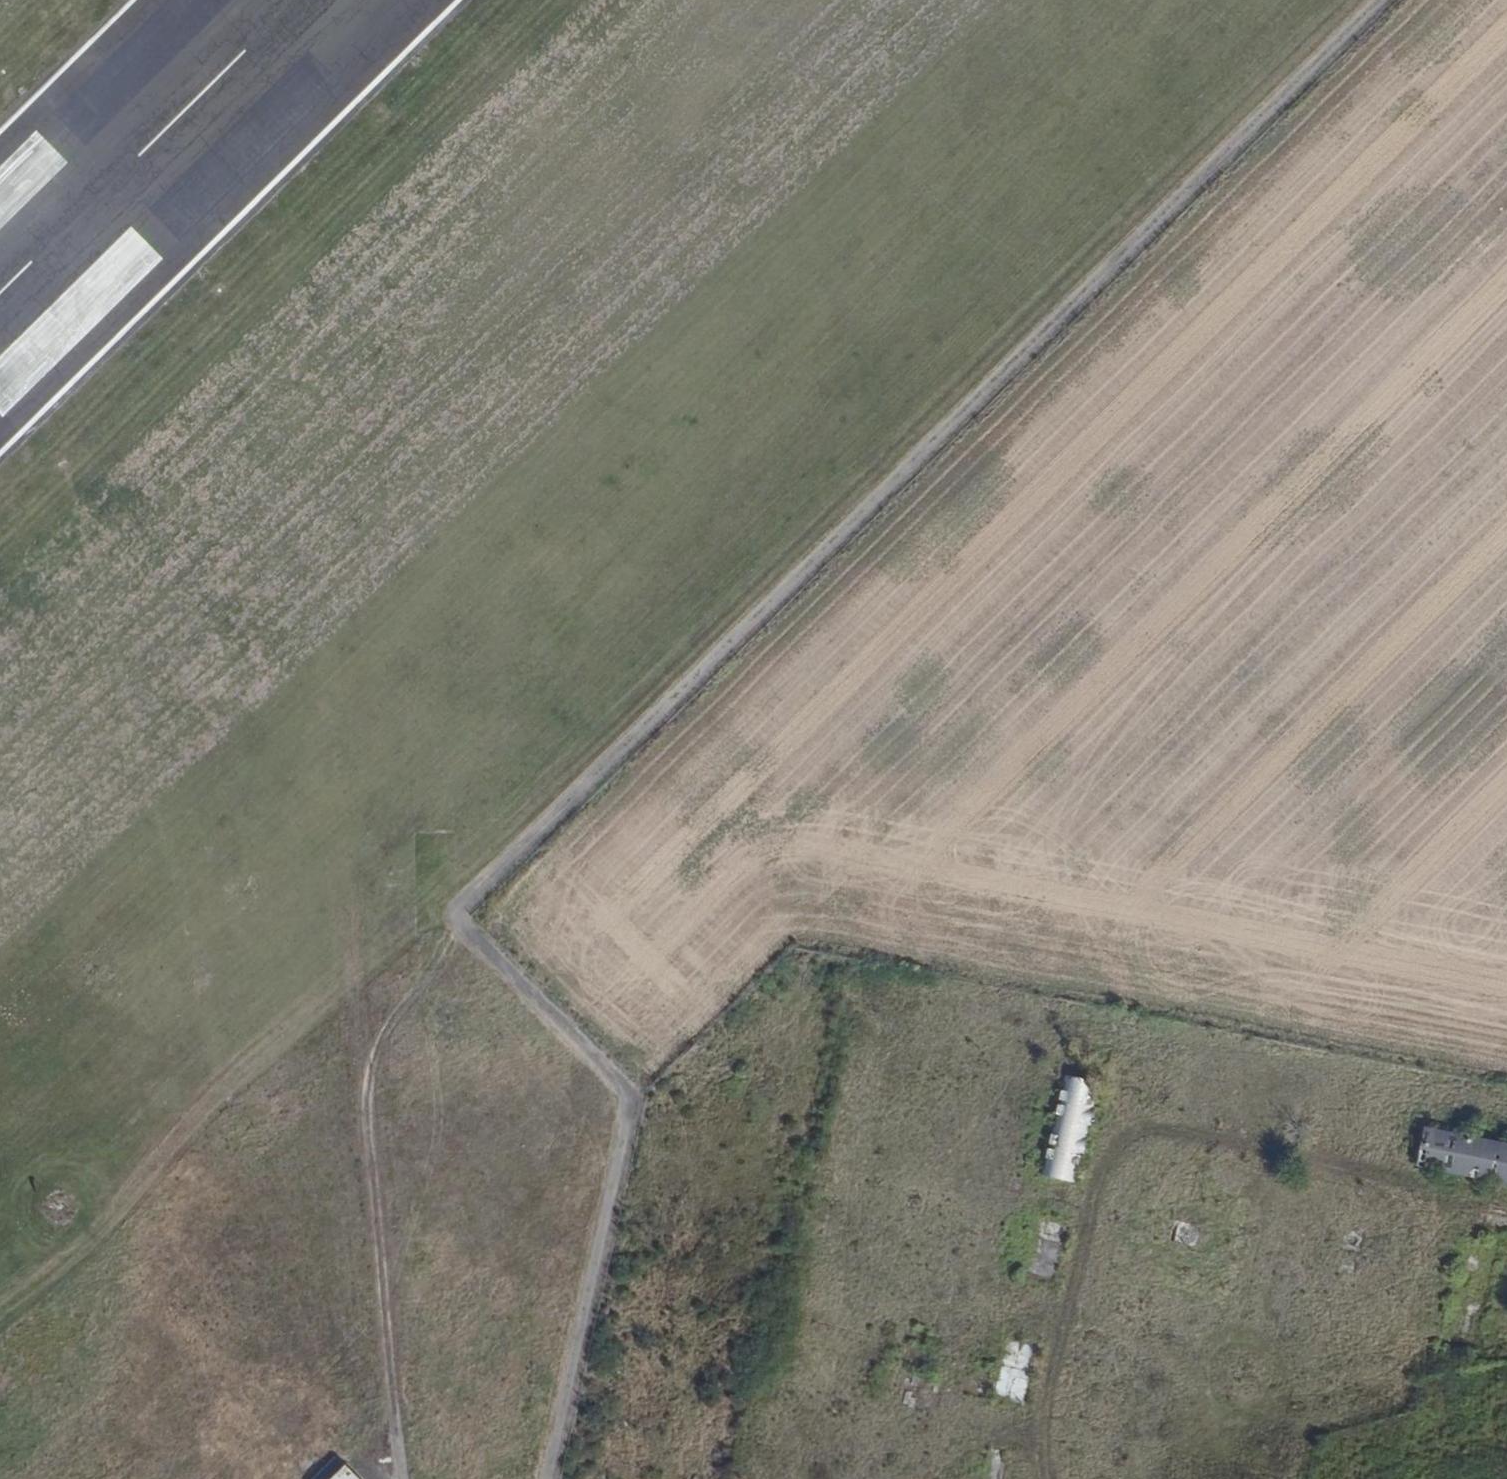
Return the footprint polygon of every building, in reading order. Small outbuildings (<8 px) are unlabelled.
[(1083,1167),(1106,1079),(1078,1072),(1055,1160),(1083,1167)] [(1444,1133),(1435,1170),(1506,1189),(1506,1149),(1444,1133)] [(1060,1271),(1074,1216),(1040,1208),(1026,1262),(1060,1271)] [(1030,1387),(1044,1332),(1012,1324),(998,1379),(1030,1387)] [(1010,1450),(995,1446),(987,1478),(1002,1478),(1010,1450)]
